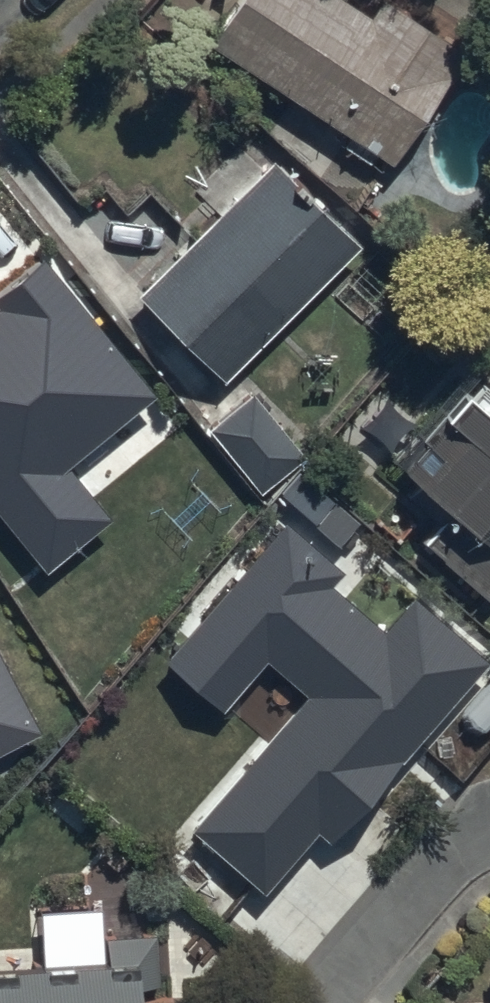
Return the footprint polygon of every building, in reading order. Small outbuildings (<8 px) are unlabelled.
[(211,49),(350,138),(343,149),(368,166),(377,153),(392,163),(444,82),(448,84),(465,57),(379,1),(368,18),(340,0),(243,0),(211,49)] [(226,378),(356,244),(269,159),(139,292),(226,378)] [(69,465),(156,395),(43,257),(0,292),(0,306),(0,514),(48,573),(114,520),(69,465)] [(489,593),(489,408),(465,388),(397,470),(452,515),(426,547),(486,597),(489,593)] [(210,431),(263,495),(307,460),(254,395),(210,431)] [(282,499),(340,547),(360,522),(302,474),(282,499)] [(415,599),(386,632),(334,587),(345,573),(286,523),(166,662),(225,713),(268,663),(308,697),(193,830),(268,895),(320,835),(331,845),(488,662),(415,599)] [(42,733),(0,654),(0,755),(42,733)] [(138,984),(158,983),(155,937),(103,939),(101,907),(38,910),(41,964),(0,966),(0,1002),(138,1002),(138,984)]
